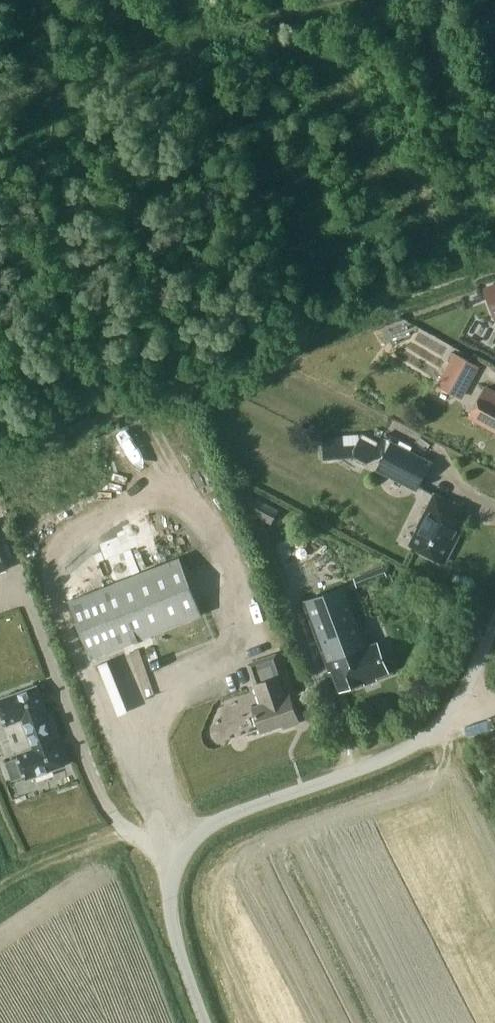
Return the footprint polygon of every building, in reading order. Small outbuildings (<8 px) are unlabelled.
[(486,290),(494,315),(494,287),(486,290)] [(480,366),(453,352),(436,384),(462,398),(480,366)] [(470,417),(494,431),(494,392),(486,387),(470,417)] [(157,416),(176,456),(184,453),(165,412),(157,416)] [(361,433),(321,436),(323,458),(353,456),(366,463),(378,441),(361,432),(361,433)] [(132,483),(149,467),(115,433),(99,450),(132,483)] [(376,470),(416,490),(432,461),(399,444),(401,440),(387,433),(384,439),(390,442),(376,470)] [(432,507),(412,546),(444,562),(453,546),(449,544),(461,521),(452,516),(457,505),(434,494),(428,505),(432,507)] [(91,659),(201,615),(180,558),(70,604),(91,659)] [(347,585),(303,602),(326,662),(328,661),(339,691),(364,682),(365,684),(377,680),(376,677),(388,672),(377,642),(358,649),(350,627),(361,623),(347,585)] [(284,727),(299,722),(289,694),(283,696),(276,678),(283,675),(276,654),(248,664),(255,684),(254,684),(261,704),(253,707),(261,732),(283,724),(284,727)] [(26,779),(65,764),(56,740),(54,740),(43,711),(45,710),(36,686),(0,699),(0,709),(6,725),(22,719),(33,748),(17,754),(18,758),(6,762),(12,779),(24,775),(26,779)]
